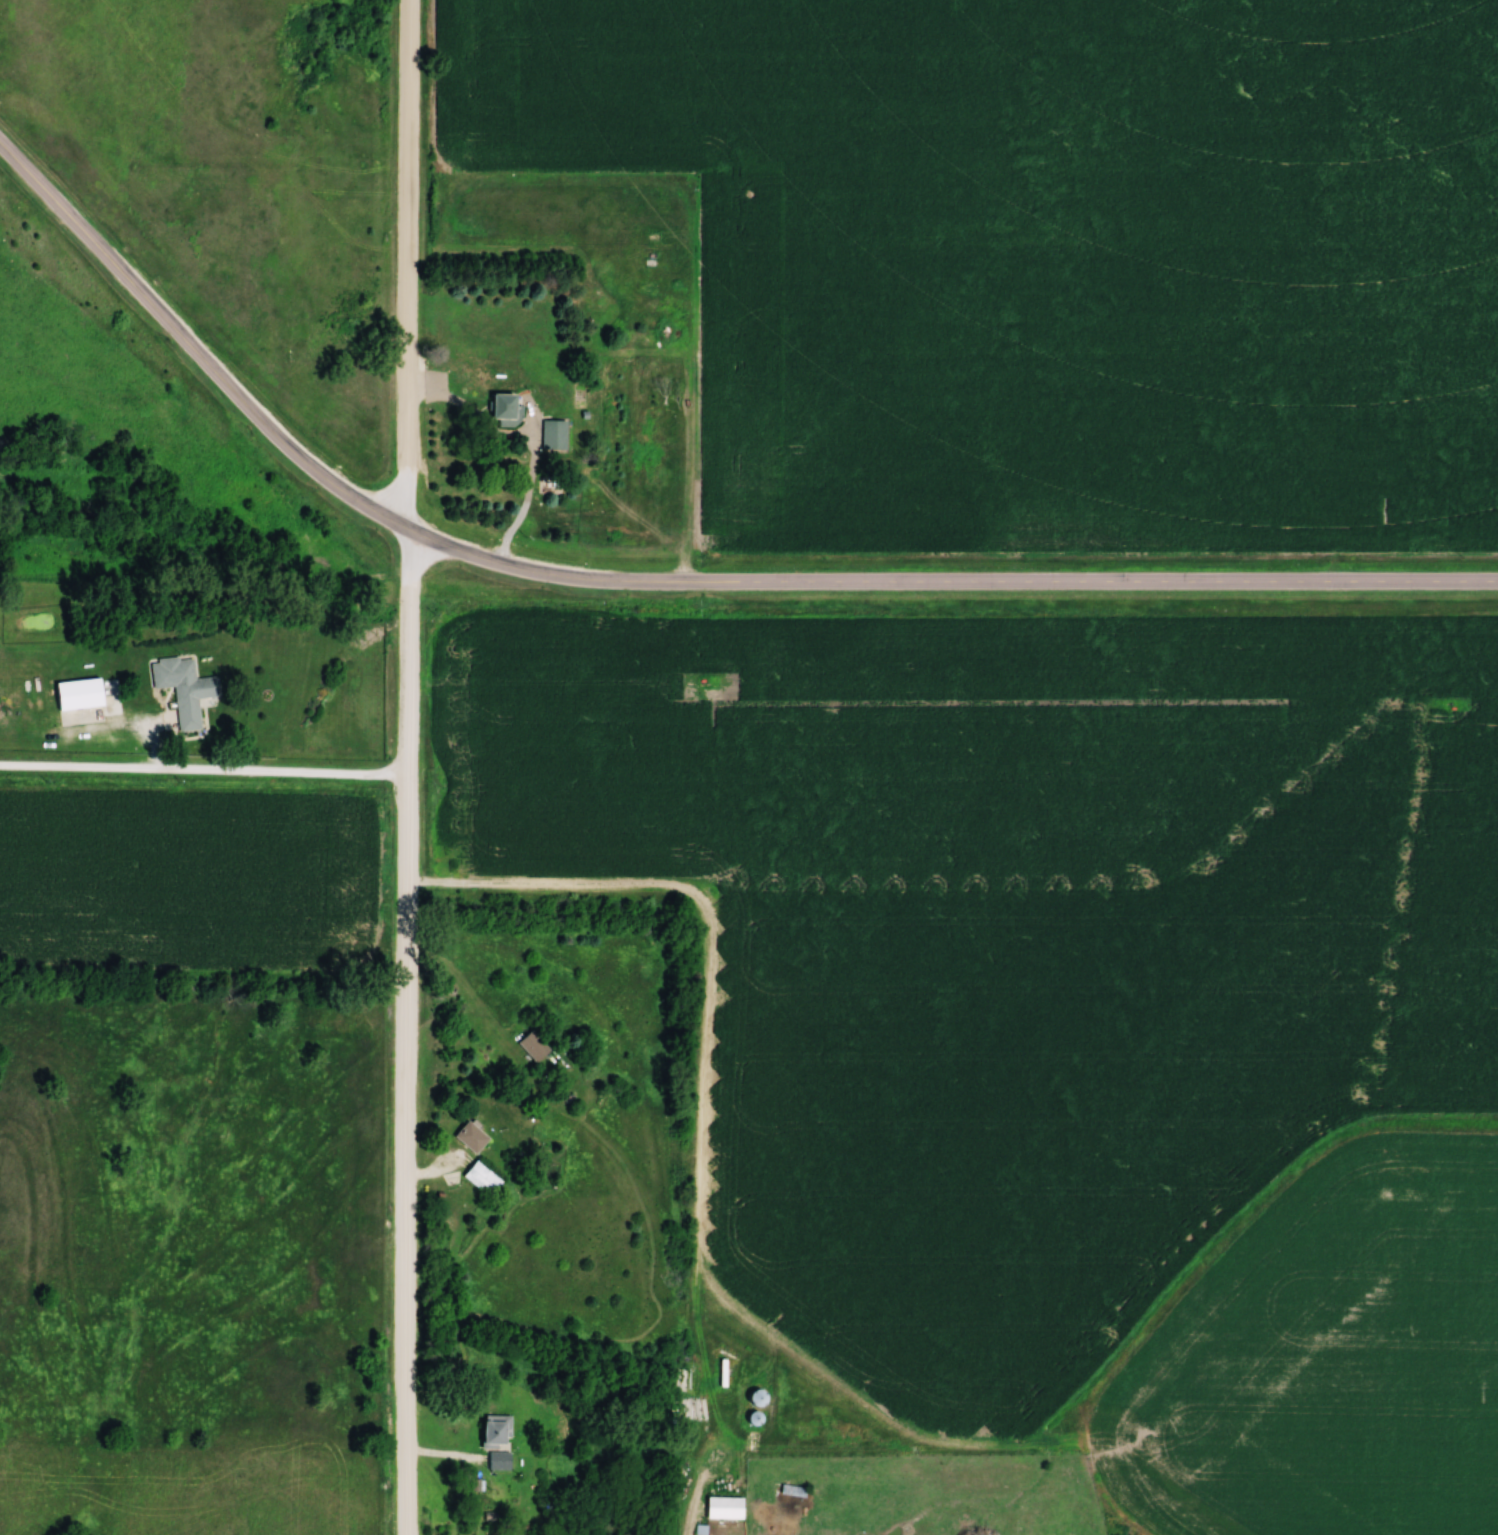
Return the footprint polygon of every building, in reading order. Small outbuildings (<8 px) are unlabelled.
[(489,418),(497,418),(497,427),(518,427),(518,405),(512,405),(512,393),(489,393),(489,418)] [(563,449),(563,420),(541,420),(541,449),(563,449)] [(149,662),(151,689),(174,687),(178,732),(200,730),(197,699),(215,697),(213,678),(194,679),(192,657),(149,662)] [(56,711),(101,707),(98,678),(53,683),(56,711)] [(517,1043),(536,1062),(549,1049),(530,1030),(517,1043)] [(487,1138),(466,1121),(453,1137),(474,1154),(487,1138)] [(500,1182),(475,1159),(461,1175),(486,1198),(500,1182)] [(750,1391),(748,1405),(761,1406),(763,1392),(750,1391)] [(757,1413),(747,1414),(748,1425),(758,1424),(757,1413)] [(509,1415),(481,1415),(481,1448),(500,1448),(500,1437),(509,1437),(509,1415)] [(509,1452),(488,1452),(488,1470),(509,1470),(509,1452)] [(706,1520),(740,1520),(740,1498),(706,1498),(706,1520)]
